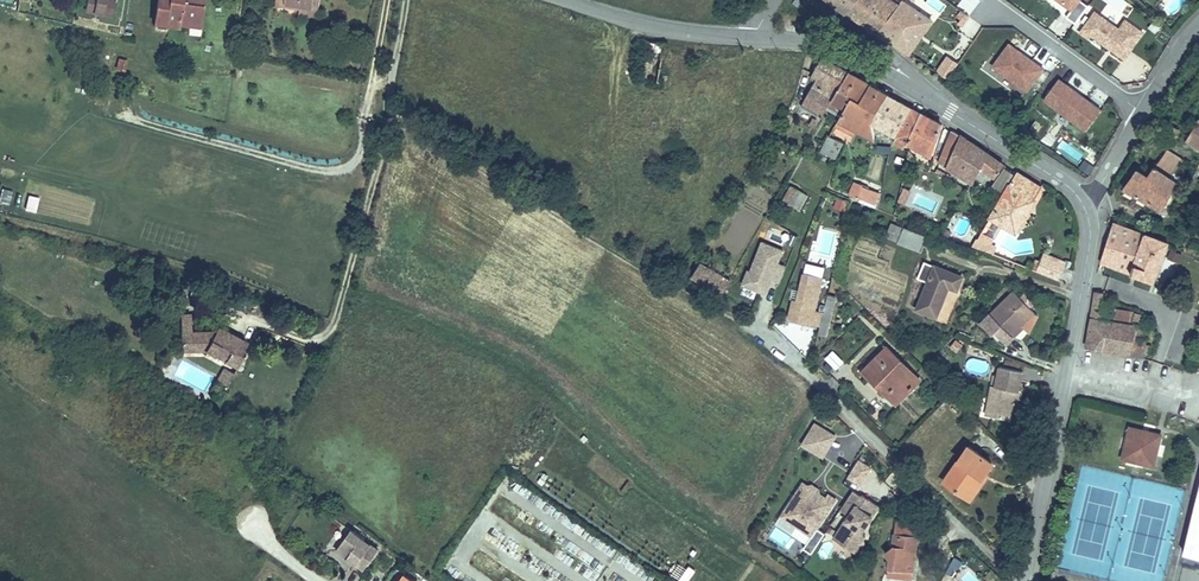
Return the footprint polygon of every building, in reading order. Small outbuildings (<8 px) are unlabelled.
[(114,0),(87,0),(85,9),(98,12),(111,15),(114,0)] [(155,23),(167,25),(178,27),(179,24),(180,17),(200,20),(204,0),(158,0),(155,23)] [(856,0),(830,0),(846,12),(856,0)] [(902,0),(856,0),(846,12),(876,33),(902,0)] [(932,20),(902,0),(876,33),(909,53),(932,20)] [(1073,9),(1079,0),(1061,0),(1073,9)] [(1128,12),(1132,4),(1125,0),(1104,0),(1128,12)] [(318,16),(319,7),(302,5),(301,8),(300,7),(299,13),(318,16)] [(1125,16),(1118,25),(1094,9),(1079,30),(1089,37),(1091,35),(1124,59),(1145,30),(1125,16)] [(199,27),(200,20),(180,17),(179,24),(199,27)] [(1045,66),(1007,40),(990,65),(1028,91),(1045,66)] [(947,79),(959,62),(947,54),(935,71),(947,79)] [(859,101),(870,84),(849,73),(840,89),(839,88),(832,99),(845,107),(851,96),(859,101)] [(1102,107),(1060,77),(1043,100),(1086,130),(1102,107)] [(872,122),(876,111),(887,95),(880,90),(870,84),(859,101),(851,96),(845,107),(840,118),(838,120),(856,129),(874,138),(875,138),(872,123),(872,122)] [(896,137),(912,108),(888,95),(887,95),(876,111),(872,122),(872,123),(896,137)] [(840,118),(845,107),(832,99),(826,109),(840,118)] [(932,156),(942,125),(920,113),(912,108),(896,137),(894,142),(904,148),(906,143),(932,156)] [(815,129),(819,122),(813,118),(809,125),(815,129)] [(856,129),(838,120),(835,125),(853,135),(856,129)] [(1187,141),(1198,147),(1198,120),(1187,141)] [(1004,165),(977,146),(974,150),(971,148),(973,144),(960,135),(954,131),(946,147),(943,156),(950,158),(946,168),(948,169),(948,168),(959,174),(958,174),(960,175),(970,181),(972,182),(980,167),(995,177),(1004,165)] [(833,161),(842,143),(829,136),(821,152),(831,157),(830,159),(833,161)] [(1161,209),(1175,182),(1170,179),(1174,173),(1183,160),(1167,150),(1159,161),(1148,176),(1137,170),(1124,188),(1161,209)] [(1002,192),(1014,173),(1005,168),(992,186),(1002,192)] [(676,178),(662,170),(659,175),(673,182),(676,178)] [(1015,232),(1041,188),(1017,172),(1016,173),(1004,193),(990,217),(1003,225),(1015,232)] [(1177,184),(1181,176),(1174,173),(1170,179),(1175,182),(1177,184)] [(874,203),(877,192),(862,186),(863,185),(854,182),(854,183),(850,195),(874,203)] [(799,210),(808,195),(792,186),(784,200),(789,202),(788,204),(799,210)] [(905,202),(910,189),(903,186),(897,199),(905,202)] [(845,211),(847,202),(837,198),(834,207),(845,211)] [(995,239),(1003,225),(990,217),(982,232),(993,238),(995,239)] [(1113,222),(1100,263),(1153,281),(1168,242),(1168,241),(1145,233),(1145,234),(1113,222)] [(927,237),(891,223),(886,237),(889,238),(890,237),(893,238),(892,239),(898,242),(898,243),(921,252),(927,237)] [(981,249),(989,237),(993,239),(993,238),(982,232),(981,233),(978,238),(976,238),(972,246),(981,249)] [(992,253),(995,247),(990,244),(993,239),(989,237),(981,249),(992,253)] [(759,238),(741,284),(765,293),(770,279),(778,282),(785,264),(778,262),(784,248),(759,238)] [(1057,280),(1065,262),(1044,254),(1041,261),(1036,271),(1057,280)] [(1036,271),(1041,261),(1036,259),(1031,269),(1036,271)] [(936,317),(948,286),(957,290),(962,277),(924,262),(917,278),(928,282),(917,309),(936,317)] [(730,280),(700,263),(692,277),(722,294),(730,280)] [(815,310),(823,277),(804,273),(798,294),(801,294),(800,297),(798,297),(797,300),(793,299),(789,318),(820,326),(823,312),(815,310)] [(1029,318),(1024,314),(1031,308),(1013,291),(990,314),(995,319),(1001,325),(994,332),(1006,344),(1013,337),(1012,335),(1022,325),(1029,318)] [(1102,300),(1104,292),(1096,291),(1093,305),(1091,319),(1089,333),(1086,347),(1130,356),(1130,355),(1141,357),(1142,354),(1148,355),(1151,345),(1145,344),(1148,329),(1137,326),(1141,314),(1135,312),(1109,308),(1109,302),(1102,300)] [(826,336),(836,297),(828,295),(823,312),(820,326),(818,333),(826,336)] [(1035,313),(1031,308),(1024,314),(1029,318),(1035,313)] [(240,354),(247,343),(217,326),(215,331),(191,332),(191,315),(181,315),(182,350),(206,349),(237,367),(243,356),(240,354)] [(1001,325),(995,319),(988,326),(994,332),(1001,325)] [(1013,337),(1024,326),(1022,325),(1012,335),(1013,337)] [(920,380),(887,347),(863,371),(896,403),(920,380)] [(843,362),(833,351),(826,358),(837,368),(843,362)] [(1009,419),(1013,398),(1015,391),(1018,391),(1023,371),(1000,366),(996,382),(993,381),(989,398),(995,400),(991,416),(1009,419)] [(226,389),(234,373),(225,369),(216,384),(226,389)] [(991,416),(995,400),(989,398),(985,415),(991,416)] [(858,437),(848,427),(841,437),(846,440),(841,448),(845,450),(852,439),(858,437)] [(1125,448),(1122,458),(1132,460),(1133,458),(1144,461),(1143,463),(1153,465),(1161,435),(1130,427),(1128,437),(1130,438),(1127,449),(1125,448)] [(841,448),(846,440),(841,437),(830,429),(827,433),(823,431),(812,448),(834,461),(839,451),(838,451),(841,448)] [(981,477),(992,463),(968,446),(944,481),(967,497),(981,477)] [(860,484),(872,466),(858,456),(846,475),(860,484)] [(971,500),(985,480),(981,477),(967,497),(971,500)] [(825,498),(820,494),(816,492),(814,494),(809,490),(810,488),(807,485),(803,483),(792,498),(797,501),(786,519),(812,536),(836,500),(827,494),(825,498)] [(814,494),(816,492),(820,494),(818,490),(811,485),(807,485),(810,488),(809,490),(814,494)] [(1183,555),(1198,558),(1198,486),(1183,555)] [(865,526),(879,506),(862,495),(862,496),(853,491),(840,509),(849,515),(833,538),(848,548),(853,541),(863,539),(862,531),(861,528),(863,524),(865,526)] [(786,519),(797,501),(792,498),(781,516),(786,519)] [(912,579),(918,524),(896,521),(892,556),(891,555),(888,577),(912,579)] [(364,569),(378,549),(351,529),(337,549),(348,557),(350,554),(355,558),(353,561),(364,569)] [(857,554),(864,543),(863,539),(853,541),(848,548),(857,554)]
